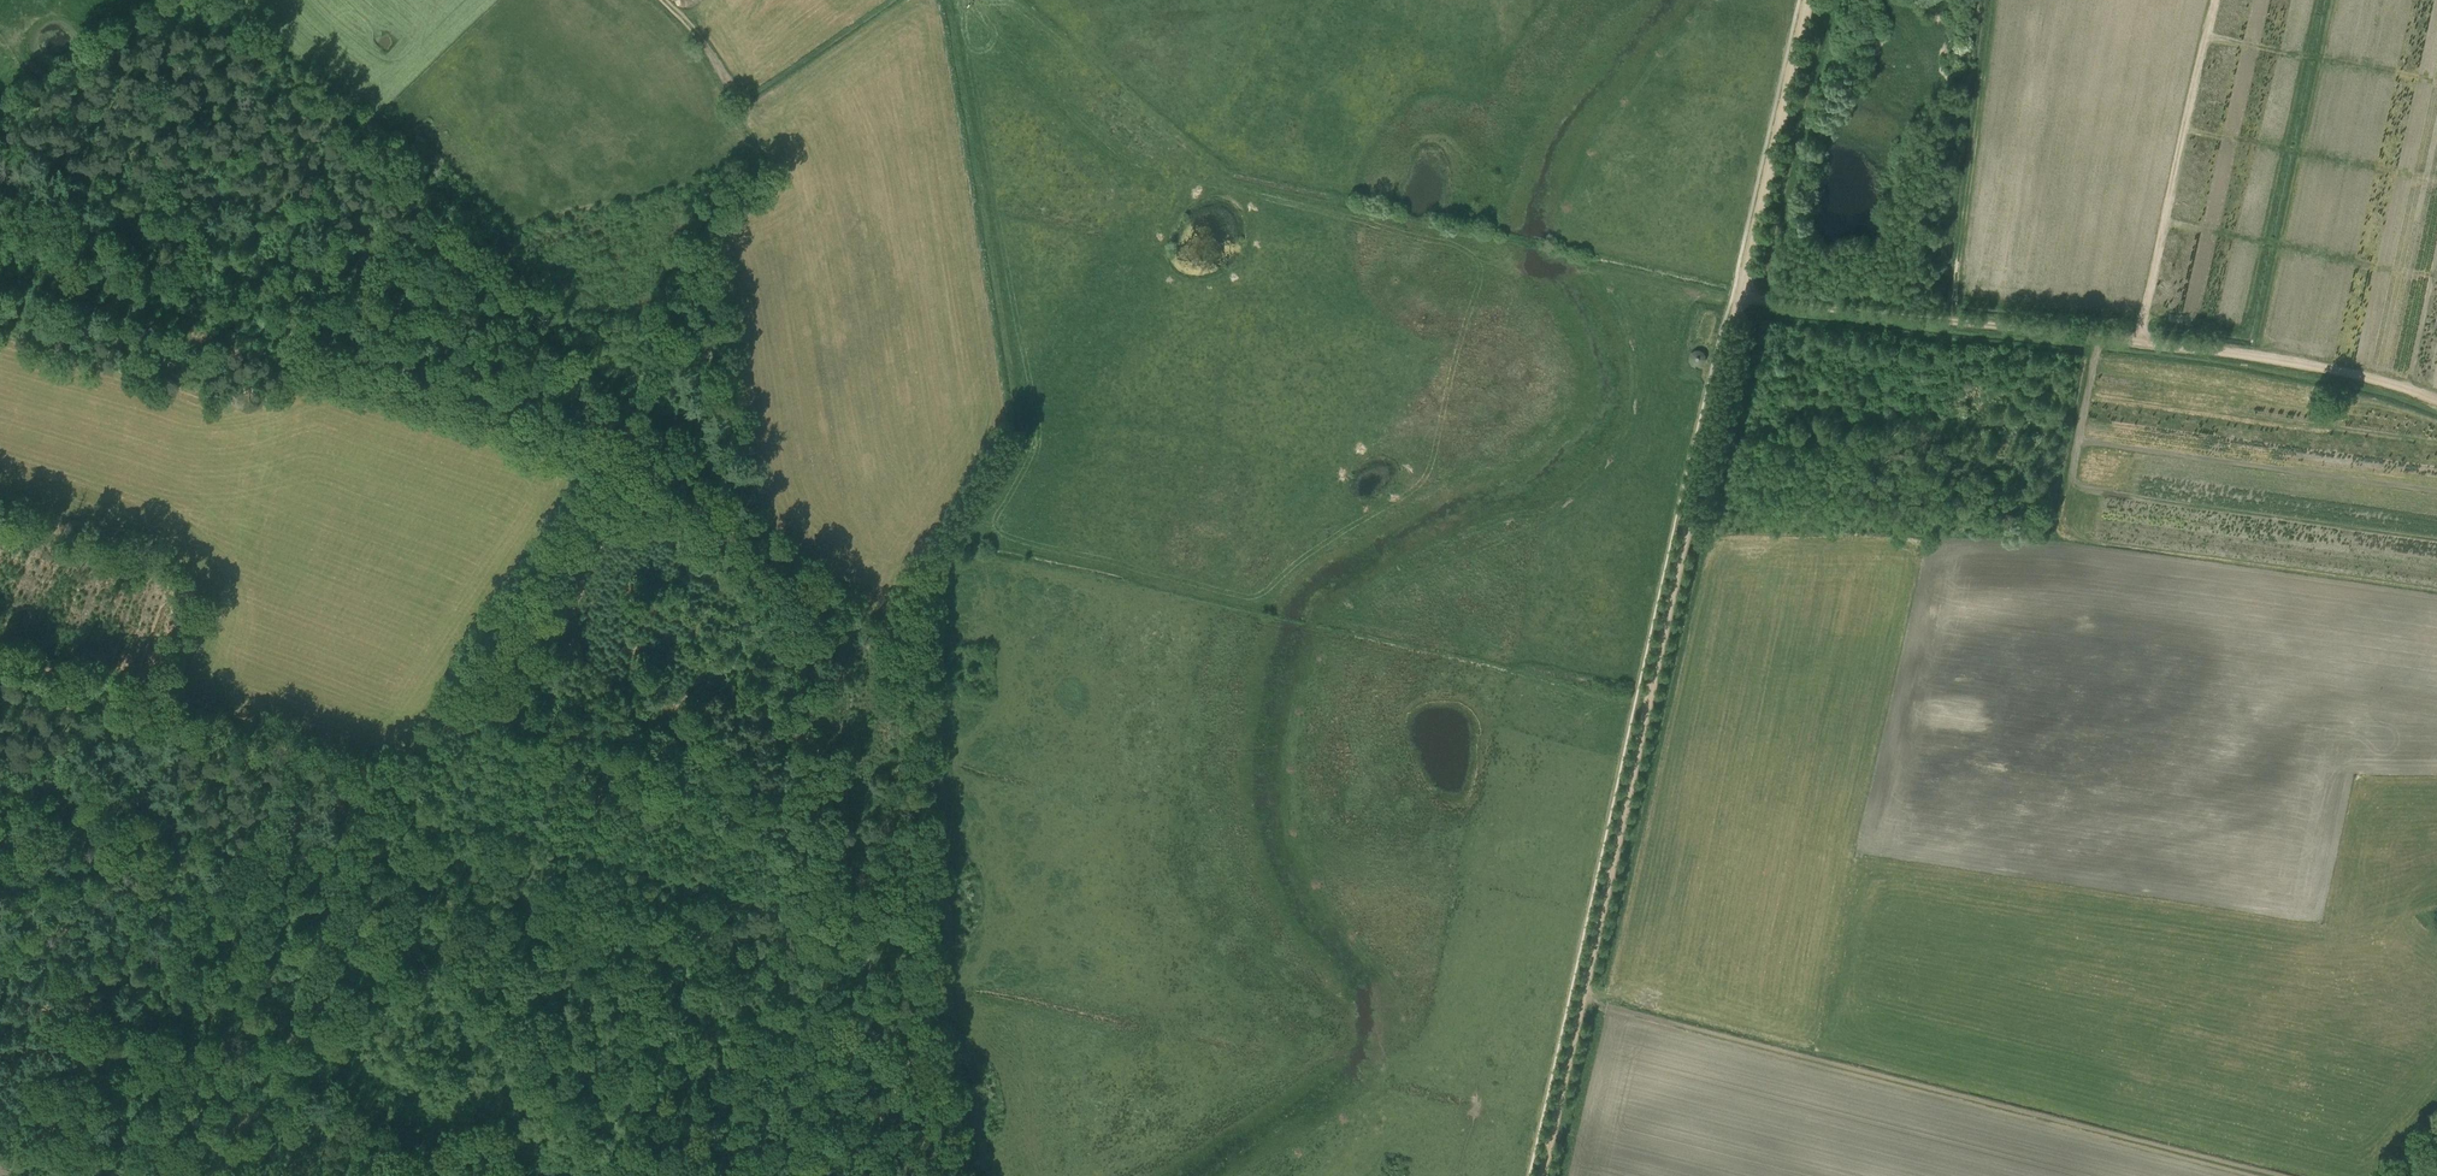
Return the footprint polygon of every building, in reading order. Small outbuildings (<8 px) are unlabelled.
[(1696,350),(1691,356),(1697,361),(1702,354),(1696,350)]
